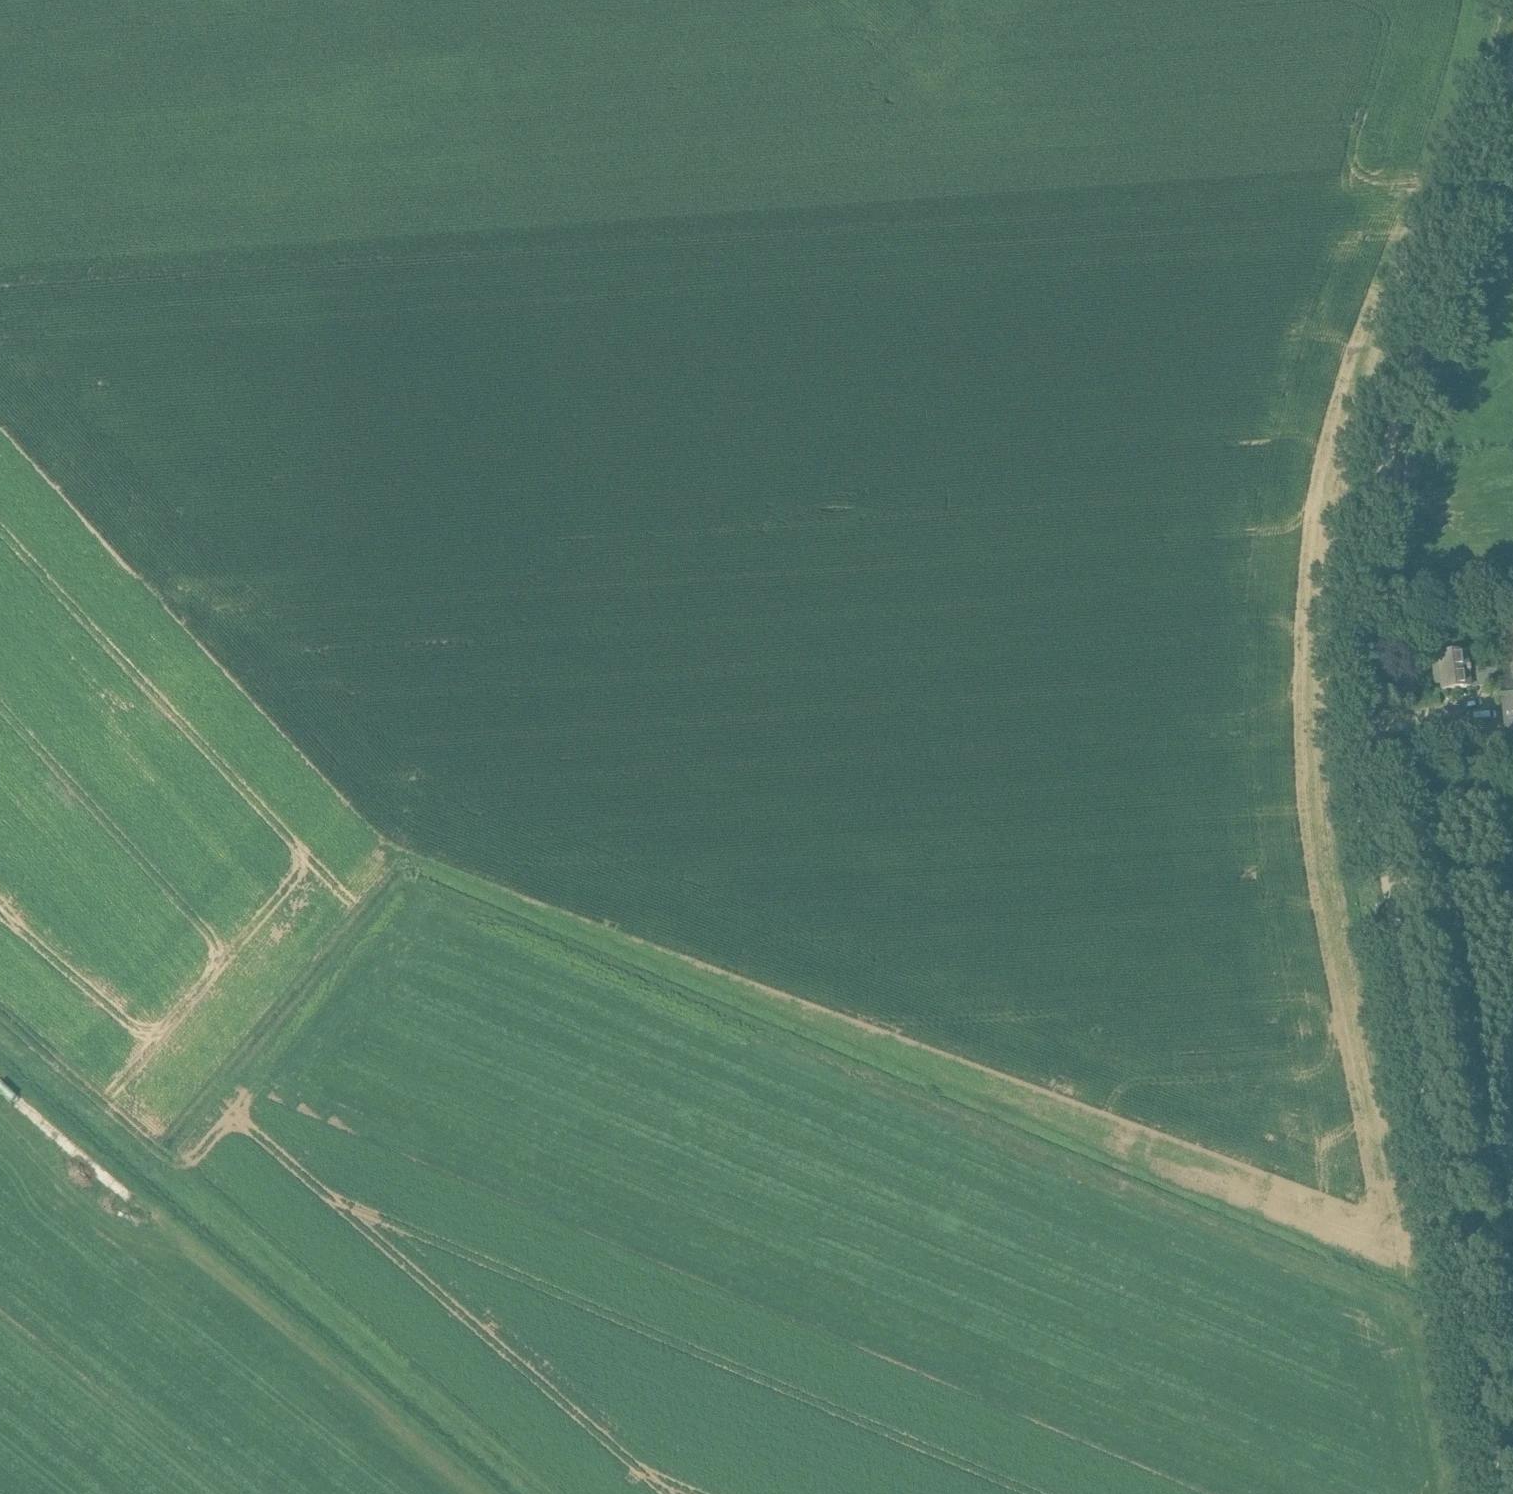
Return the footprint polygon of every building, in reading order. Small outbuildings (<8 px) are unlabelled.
[(1504,612),(1509,659),(1497,660),(1498,667),(1500,685),(1507,740),(1512,739),(1512,611),(1504,612)] [(1435,676),(1441,675),(1443,692),(1500,685),(1498,667),(1468,670),(1467,654),(1461,654),(1460,642),(1432,646),(1435,676)]
